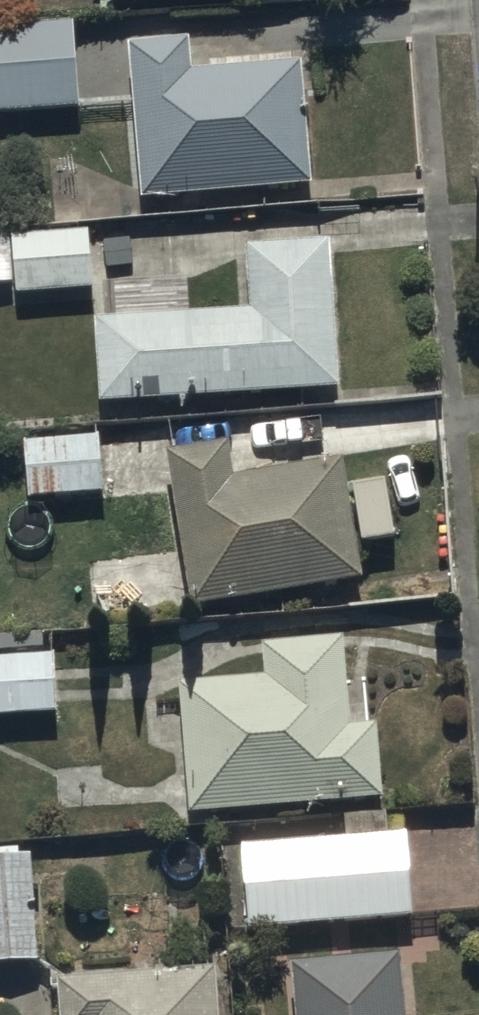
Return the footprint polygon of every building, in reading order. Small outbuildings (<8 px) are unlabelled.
[(0,24),(0,109),(80,104),(76,20),(0,24)] [(303,56),(190,66),(188,36),(129,41),(143,194),(314,180),(303,56)] [(0,226),(0,282),(11,282),(11,226),(0,226)] [(93,285),(91,226),(15,227),(17,288),(93,285)] [(333,237),(246,241),(250,306),(96,313),(99,394),(339,384),(333,237)] [(102,433),(25,437),(26,492),(105,488),(102,433)] [(346,454),(235,470),(230,439),(171,448),(192,600),(363,575),(346,454)] [(266,639),(266,673),(183,680),(191,807),(382,796),(380,720),(348,721),(346,637),(266,639)] [(0,654),(0,712),(59,709),(56,651),(0,654)] [(410,831),(242,842),(247,923),(415,912),(410,831)] [(40,957),(34,850),(18,851),(17,845),(0,846),(0,959),(40,957)] [(405,949),(295,959),(300,1014),(411,1014),(405,949)] [(216,963),(58,975),(61,1014),(220,1014),(216,963)]
